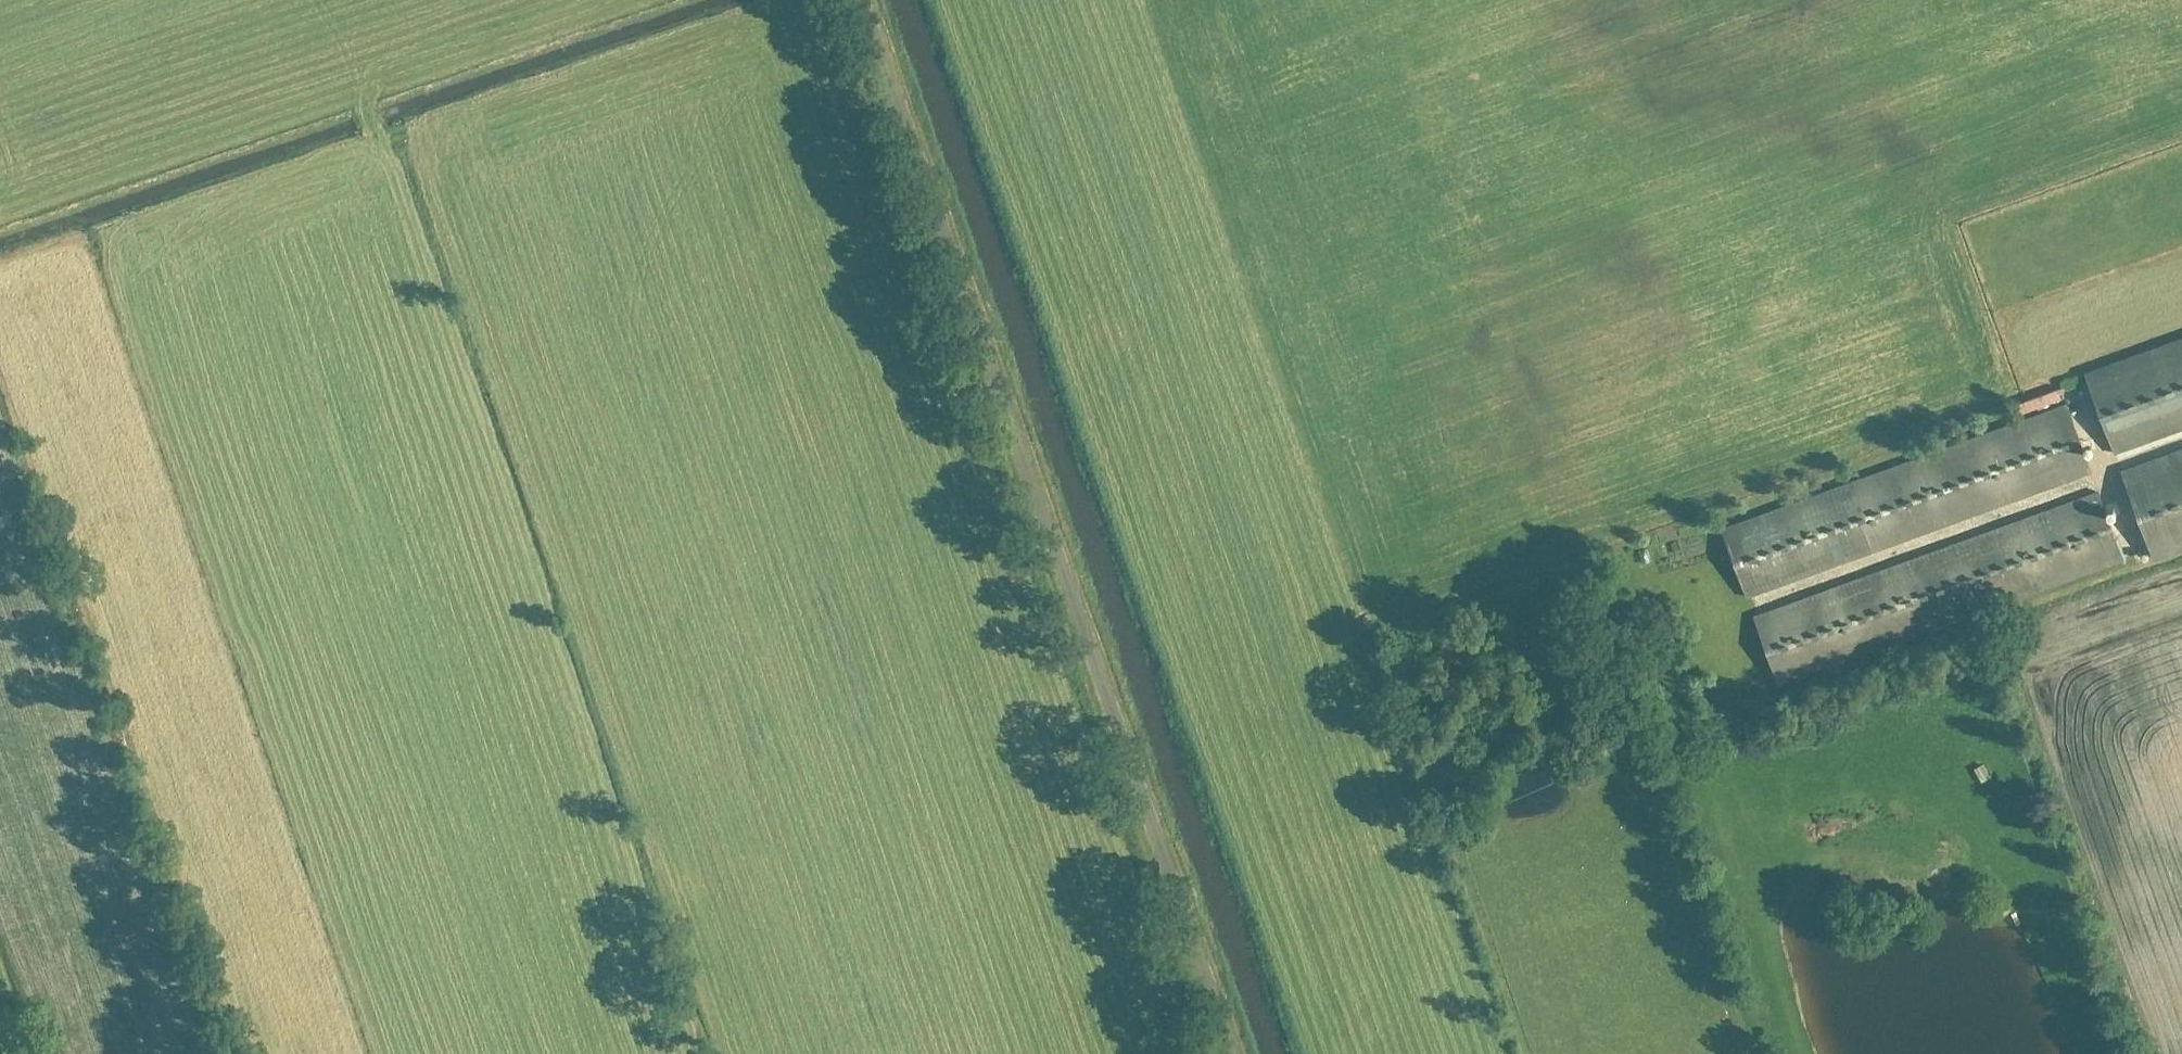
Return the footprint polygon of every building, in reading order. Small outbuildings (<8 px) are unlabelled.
[(2084,375),(2112,455),(2181,430),(2181,341),(2084,375)] [(2006,414),(2056,399),(2054,391),(2004,406),(2006,414)] [(2091,473),(2066,405),(1721,531),(1746,599),(2091,473)] [(2120,473),(2152,562),(2181,551),(2181,451),(2120,473)] [(2098,495),(1753,619),(1777,687),(2123,562),(2098,495)]
